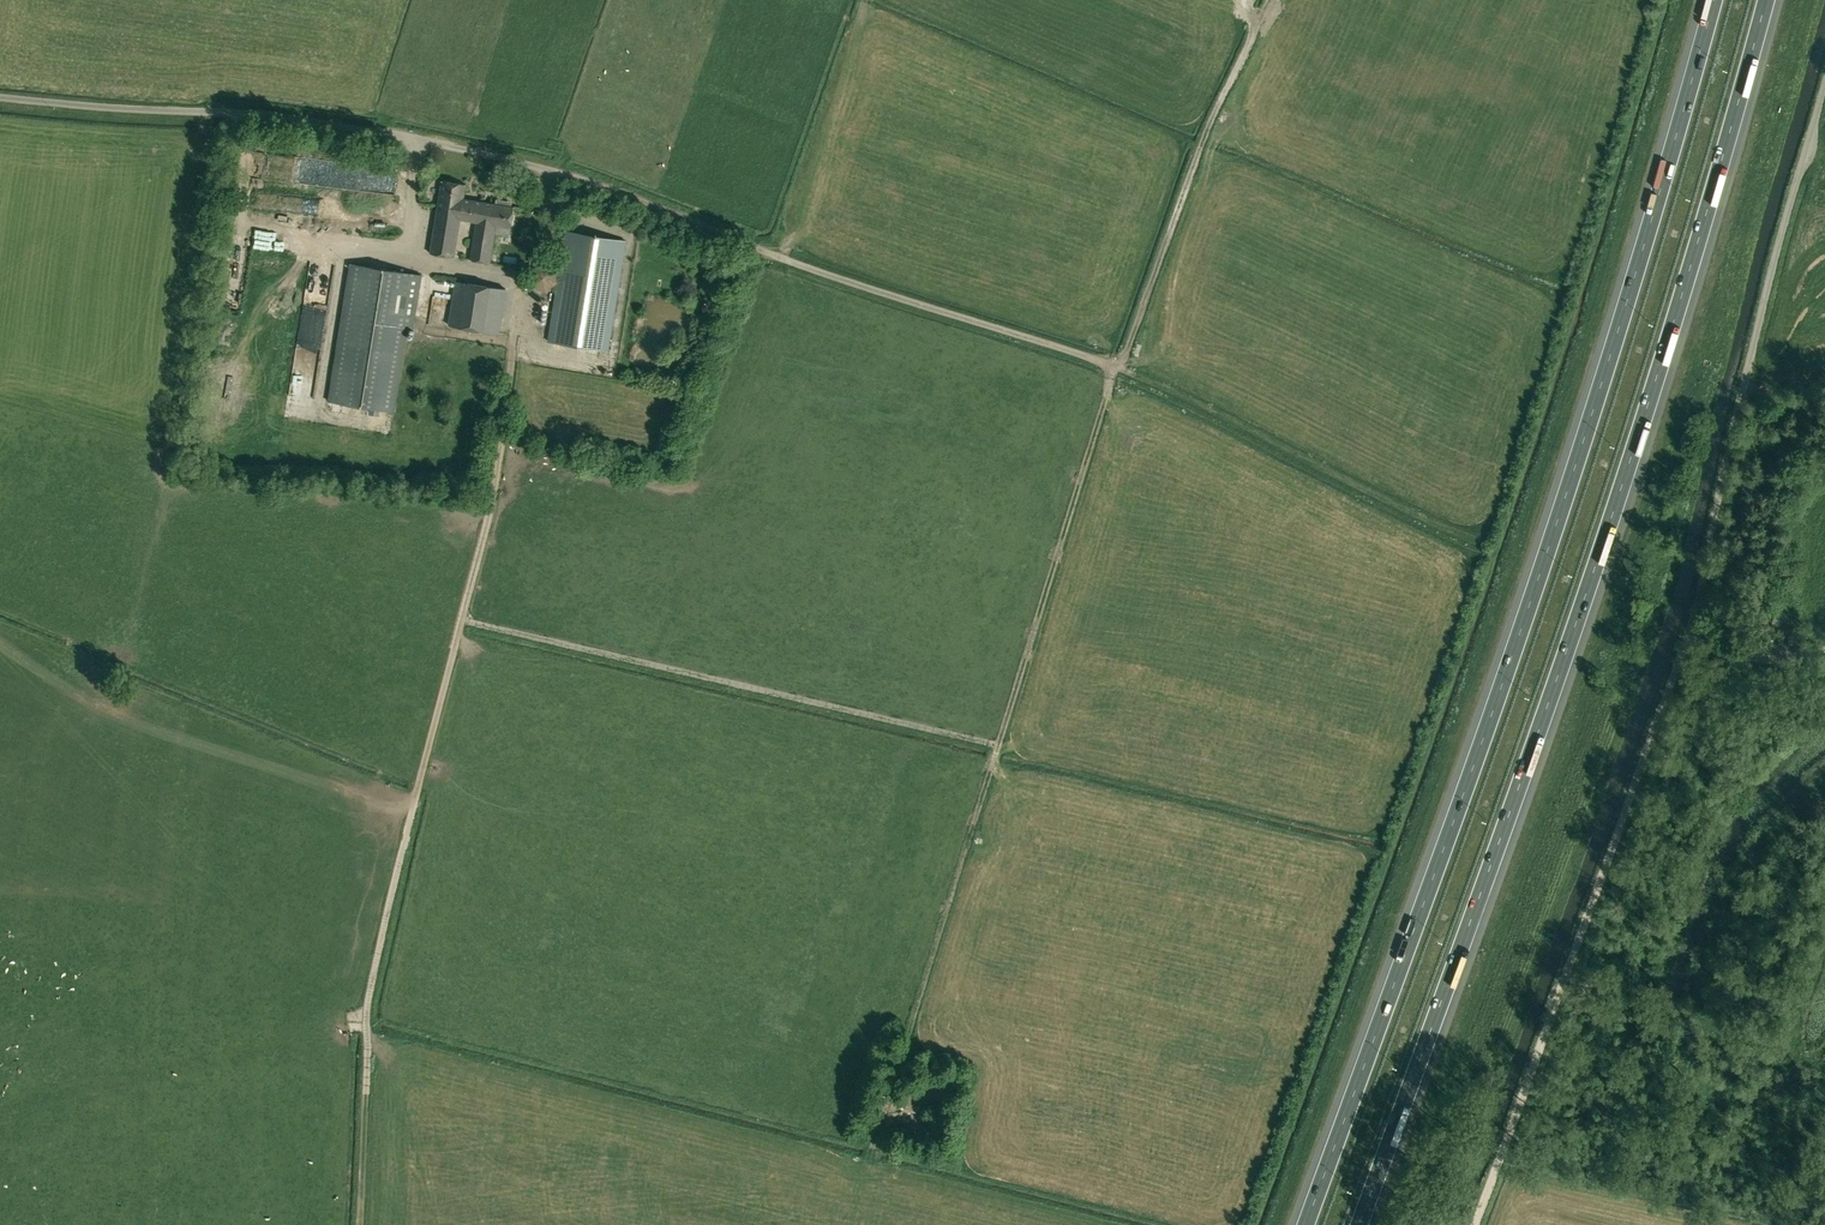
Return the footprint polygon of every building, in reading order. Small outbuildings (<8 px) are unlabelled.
[(470,259),(491,262),(497,226),(511,228),(514,206),(463,198),(465,184),(442,180),(430,253),(454,257),(460,219),(476,222),(470,259)] [(566,230),(548,341),(608,351),(626,240),(566,230)] [(411,327),(414,313),(421,274),(349,261),(326,398),(392,409),(406,326),(411,327)] [(455,280),(448,325),(489,332),(497,287),(455,280)]
